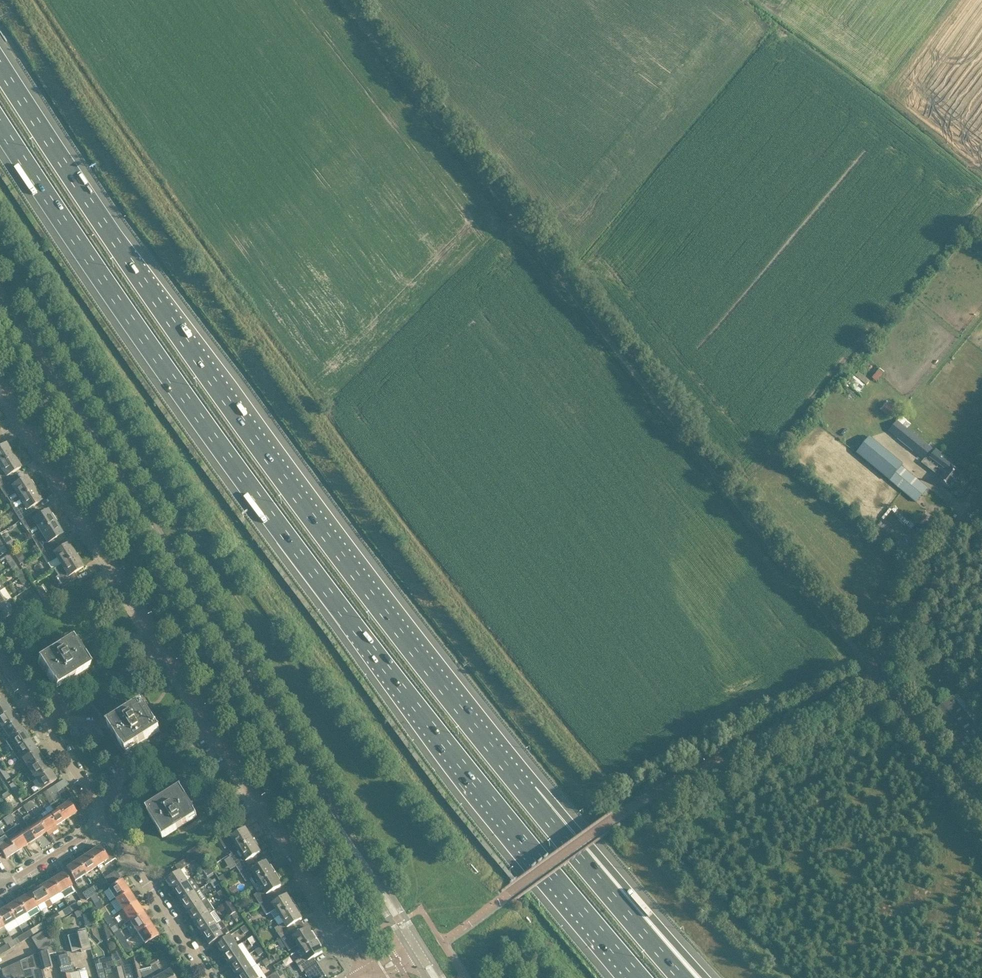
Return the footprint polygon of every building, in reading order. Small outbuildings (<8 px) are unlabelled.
[(878,381),(885,372),(881,368),(873,377),(878,381)] [(853,380),(865,387),(870,379),(859,372),(853,380)] [(890,417),(897,409),(888,402),(881,409),(890,417)] [(896,421),(888,431),(914,451),(919,455),(924,459),(925,458),(927,456),(930,457),(939,465),(937,468),(935,471),(943,476),(939,481),(942,483),(950,489),(963,472),(953,465),(954,464),(946,457),(936,450),(935,451),(907,429),(897,422),(896,421)] [(13,456),(6,444),(0,448),(0,464),(13,456)] [(13,456),(0,464),(0,467),(3,471),(0,473),(0,488),(12,480),(9,475),(21,468),(13,456)] [(902,467),(890,480),(908,496),(916,502),(928,488),(902,467)] [(15,491),(20,498),(34,489),(27,478),(15,485),(12,480),(0,488),(6,497),(15,491)] [(41,501),(34,489),(20,498),(24,505),(15,511),(21,520),(33,513),(30,508),(41,501)] [(36,518),(33,513),(21,520),(27,530),(31,537),(33,536),(40,531),(55,522),(47,511),(36,518)] [(925,512),(918,521),(927,529),(935,520),(925,512)] [(53,546),(51,542),(62,534),(55,522),(40,531),(33,536),(37,542),(35,544),(42,554),(53,546)] [(9,536),(3,540),(9,549),(14,546),(14,545),(9,536)] [(42,554),(48,563),(52,570),(61,564),(75,555),(68,544),(57,551),(53,546),(42,554)] [(11,568),(16,565),(9,554),(4,557),(11,568)] [(61,564),(54,569),(58,575),(56,577),(62,588),(63,588),(66,585),(67,585),(72,582),(75,580),(72,575),(75,572),(83,568),(75,555),(61,564)] [(24,557),(17,561),(20,565),(26,561),(24,557)] [(20,571),(16,565),(11,568),(15,574),(20,571)] [(24,575),(19,579),(22,584),(27,581),(24,576),(25,575),(24,575)] [(45,602),(51,598),(49,596),(48,593),(48,592),(47,589),(45,589),(44,589),(39,593),(43,599),(45,602)] [(6,603),(0,607),(0,623),(6,619),(9,623),(20,616),(17,611),(13,614),(6,603)] [(56,688),(65,682),(63,680),(67,677),(68,680),(69,679),(67,677),(73,674),(75,676),(89,667),(84,658),(83,659),(72,640),(71,640),(71,641),(54,651),(58,657),(56,659),(52,652),(37,662),(43,671),(47,669),(49,673),(46,674),(47,675),(55,689),(56,688)] [(941,708),(933,714),(965,753),(981,740),(981,733),(954,698),(941,708)] [(10,709),(3,699),(0,701),(0,716),(10,709)] [(123,717),(108,726),(114,735),(117,733),(120,737),(117,739),(126,753),(127,753),(126,752),(136,746),(134,744),(138,742),(139,744),(140,744),(138,741),(144,738),(145,740),(160,731),(154,722),(153,722),(142,704),(142,705),(125,716),(128,722),(127,723),(123,717)] [(10,709),(0,716),(0,727),(2,729),(16,720),(10,709)] [(4,742),(5,741),(8,739),(23,729),(16,720),(2,729),(0,730),(0,736),(4,742)] [(8,739),(5,741),(12,751),(15,749),(29,740),(23,729),(8,739)] [(29,740),(15,749),(18,755),(15,757),(18,762),(21,759),(36,749),(29,740)] [(43,760),(36,749),(21,759),(28,769),(43,760)] [(49,770),(43,760),(28,769),(32,775),(28,777),(31,782),(35,779),(49,770)] [(10,777),(5,770),(1,773),(6,780),(10,777)] [(56,780),(49,770),(35,779),(41,790),(56,780)] [(9,786),(14,793),(18,790),(14,783),(9,786)] [(51,796),(61,790),(57,784),(47,791),(51,796)] [(157,828),(163,838),(178,829),(174,822),(175,821),(179,828),(196,817),(197,817),(186,799),(187,798),(181,789),(166,798),(167,801),(162,804),(161,802),(160,802),(162,804),(158,807),(156,804),(147,810),(147,809),(146,810),(155,824),(158,823),(160,826),(157,828)] [(23,797),(18,790),(14,793),(19,800),(23,797)] [(54,811),(48,815),(58,830),(58,829),(56,826),(66,820),(54,801),(51,796),(47,791),(43,793),(47,800),(50,805),(54,811)] [(17,805),(11,795),(4,799),(11,810),(17,805)] [(54,801),(66,820),(76,813),(71,805),(69,802),(63,805),(59,799),(58,798),(54,801)] [(27,813),(32,810),(27,803),(23,806),(27,813)] [(39,822),(46,833),(50,830),(52,833),(58,830),(48,815),(46,811),(36,817),(39,821),(39,822)] [(7,826),(11,823),(7,817),(3,819),(7,826)] [(26,824),(29,828),(36,839),(46,833),(39,822),(39,821),(36,817),(26,824)] [(19,824),(14,827),(26,846),(36,839),(29,828),(24,831),(19,824)] [(14,827),(4,834),(16,852),(26,846),(14,827)] [(234,836),(231,831),(219,838),(225,848),(234,843),(238,849),(255,839),(253,840),(246,828),(234,836)] [(4,856),(6,859),(16,852),(4,834),(0,837),(0,858),(4,856)] [(252,864),(249,859),(261,852),(253,840),(255,839),(238,849),(229,855),(240,872),(252,864)] [(102,851),(100,846),(88,853),(97,867),(104,862),(105,865),(115,859),(108,847),(102,851)] [(196,847),(185,853),(187,857),(198,850),(196,847)] [(198,850),(187,857),(188,858),(191,863),(202,856),(199,851),(198,850)] [(97,867),(88,853),(77,861),(86,874),(97,867)] [(75,882),(86,874),(77,861),(66,868),(75,882)] [(252,864),(240,872),(246,882),(250,879),(254,885),(259,882),(274,873),(266,862),(258,867),(255,869),(252,864)] [(214,873),(210,866),(202,870),(207,877),(214,873)] [(104,878),(108,884),(120,877),(115,870),(104,878)] [(174,891),(188,881),(181,870),(166,880),(174,891),(174,890),(174,891)] [(64,872),(52,879),(61,893),(72,886),(64,872)] [(273,897),(270,893),(281,886),(274,874),(274,873),(259,882),(263,888),(253,894),(260,905),(273,897)] [(188,881),(174,891),(181,901),(195,892),(200,889),(201,888),(194,878),(188,881)] [(61,893),(52,879),(41,886),(49,900),(61,893)] [(219,885),(215,879),(210,882),(214,888),(219,885)] [(108,889),(115,900),(129,891),(122,880),(108,889)] [(101,882),(94,886),(98,892),(105,888),(101,882)] [(41,886),(30,893),(38,907),(44,903),(47,908),(52,905),(49,900),(41,886)] [(95,894),(98,892),(94,886),(83,893),(87,900),(95,894)] [(222,890),(217,893),(221,898),(226,895),(222,890)] [(122,910),(123,911),(136,902),(129,891),(115,900),(111,903),(117,913),(122,910)] [(186,909),(188,912),(202,903),(195,892),(181,901),(179,902),(184,910),(186,909)] [(30,893),(18,900),(29,918),(41,911),(38,907),(30,893)] [(276,909),(280,916),(297,906),(297,905),(295,907),(287,895),(276,902),(273,897),(260,905),(266,915),(276,909)] [(207,899),(202,903),(188,912),(195,923),(210,914),(215,910),(208,899),(207,899)] [(18,900),(7,907),(19,926),(30,919),(29,918),(18,900)] [(230,900),(225,904),(223,905),(231,916),(232,915),(237,911),(230,900)] [(75,901),(68,906),(72,912),(79,908),(75,901)] [(95,905),(99,911),(104,907),(100,901),(95,905)] [(125,924),(129,921),(130,922),(144,913),(136,902),(123,911),(119,914),(125,924)] [(61,910),(65,916),(72,912),(68,906),(61,910)] [(281,939),(294,931),(291,926),(302,919),(295,907),(297,906),(280,916),(284,922),(275,928),(281,939)] [(0,911),(0,920),(4,927),(7,932),(7,933),(19,926),(7,907),(0,911)] [(240,917),(237,911),(232,915),(235,920),(240,917)] [(107,912),(102,915),(106,922),(111,918),(107,912)] [(130,922),(137,933),(151,924),(144,913),(130,922)] [(217,925),(210,914),(195,923),(202,934),(217,925)] [(50,917),(46,920),(49,926),(56,921),(52,916),(50,917)] [(115,924),(111,918),(106,922),(110,928),(115,924)] [(49,926),(46,920),(40,924),(43,929),(49,926)] [(104,923),(103,924),(108,940),(113,936),(104,923)] [(158,935),(151,924),(137,933),(145,944),(150,941),(158,935)] [(221,932),(217,925),(202,934),(210,945),(217,941),(230,932),(227,928),(221,932)] [(241,928),(245,934),(250,931),(246,925),(241,928)] [(72,952),(80,949),(82,949),(82,951),(81,951),(81,952),(91,949),(85,928),(76,931),(77,931),(78,933),(68,936),(72,952)] [(301,949),(315,940),(308,928),(297,935),(294,931),(281,939),(289,951),(299,945),(301,949)] [(49,929),(32,938),(40,952),(53,945),(49,929)] [(30,930),(23,934),(27,939),(33,935),(30,930)] [(17,938),(20,943),(27,939),(23,934),(17,938)] [(116,937),(120,944),(126,941),(121,934),(116,937)] [(231,935),(225,939),(216,945),(223,955),(238,945),(231,935)] [(256,942),(253,936),(248,939),(252,945),(256,942)] [(315,940),(301,949),(295,952),(300,959),(296,962),(302,972),(305,971),(309,977),(321,977),(325,975),(326,976),(317,962),(314,964),(311,959),(323,952),(316,940),(318,939),(317,939),(315,940)] [(130,948),(126,941),(120,944),(125,951),(130,948)] [(8,943),(5,945),(1,948),(4,953),(11,949),(8,943)] [(53,945),(40,952),(38,953),(42,966),(43,970),(47,969),(53,968),(49,954),(48,951),(54,950),(53,945)] [(245,956),(238,945),(223,955),(224,955),(231,966),(245,956)] [(264,952),(260,947),(255,950),(259,956),(264,952)] [(116,951),(111,954),(112,957),(115,968),(121,967),(124,966),(116,951)] [(32,956),(35,968),(42,966),(38,953),(32,956)] [(68,953),(56,956),(59,968),(71,965),(68,953)] [(32,956),(26,959),(28,969),(33,968),(35,968),(32,956)] [(231,966),(238,977),(252,967),(245,956),(231,966)] [(94,961),(99,977),(106,977),(105,975),(104,971),(112,969),(115,968),(112,957),(101,960),(101,959),(94,961)] [(157,977),(151,968),(139,970),(136,958),(130,960),(131,964),(124,966),(121,967),(124,977),(157,977)] [(148,962),(151,967),(156,965),(159,963),(157,958),(148,962)] [(267,958),(262,961),(266,966),(270,963),(267,958)] [(22,971),(28,969),(26,959),(19,961),(22,971)] [(22,971),(19,961),(1,970),(4,977),(22,977),(24,977),(22,971)] [(238,977),(239,977),(261,977),(262,977),(267,977),(258,964),(252,967),(238,977)] [(157,977),(174,977),(170,971),(162,975),(156,965),(151,968),(157,977)] [(43,970),(42,966),(35,968),(33,968),(35,977),(45,977),(43,970)] [(112,969),(114,977),(124,977),(121,967),(115,968),(112,969)]
